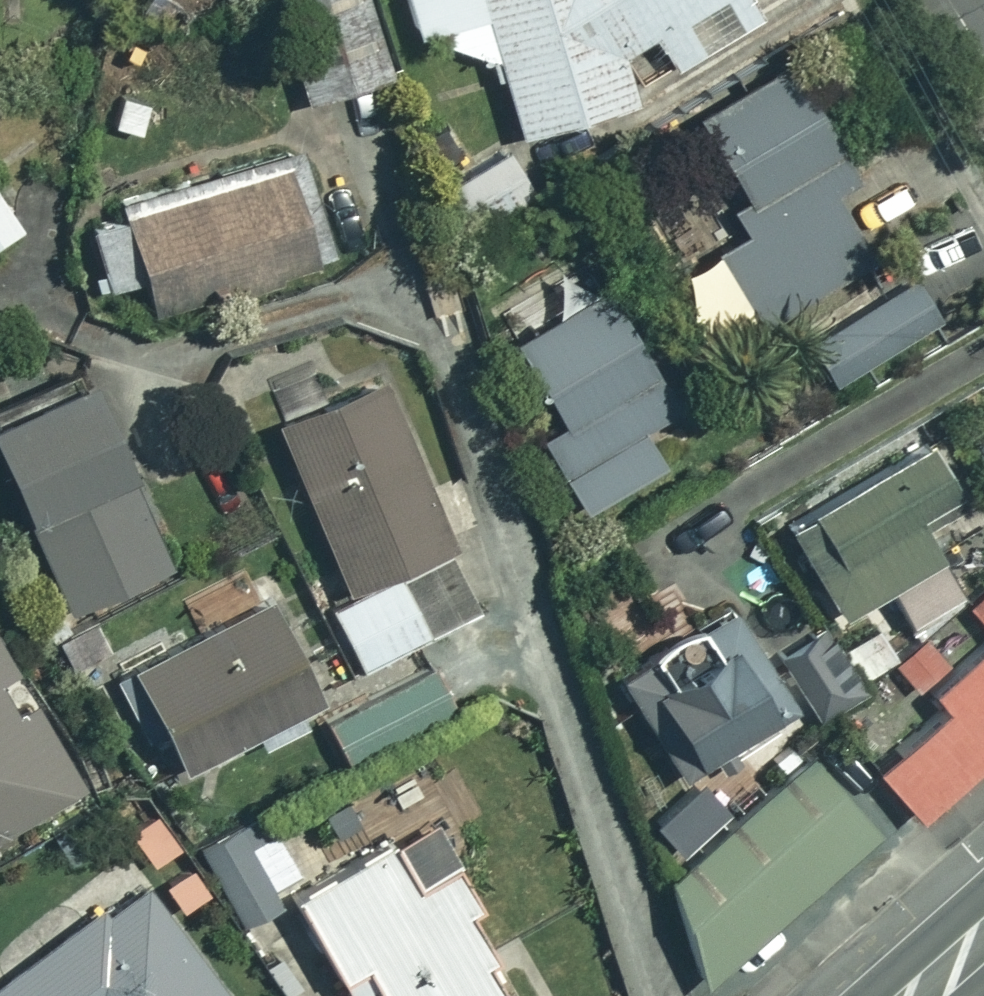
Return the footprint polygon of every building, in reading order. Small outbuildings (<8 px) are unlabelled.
[(309,105),(395,79),(372,0),(303,0),(279,7),(309,105)] [(413,45),(445,51),(482,70),(511,102),(526,142),(636,113),(634,56),(655,44),(672,76),(710,56),(690,19),(726,0),(742,32),(772,16),(764,0),(404,0),(413,45)] [(883,212),(790,68),(701,125),(749,200),(733,209),(751,237),(719,258),(767,333),(885,258),(863,225),(883,212)] [(535,203),(508,155),(441,191),(468,240),(535,203)] [(328,268),(297,170),(95,234),(113,290),(146,279),(157,313),(244,286),(246,294),(328,268)] [(0,199),(0,247),(23,231),(0,199)] [(944,327),(917,282),(811,345),(838,390),(944,327)] [(675,413),(614,298),(523,346),(566,428),(546,439),(586,515),(663,474),(641,431),(675,413)] [(488,617),(385,384),(279,431),(342,574),(313,587),(353,677),(488,617)] [(90,388),(0,429),(0,455),(72,615),(172,569),(90,388)] [(939,563),(945,559),(924,520),(960,500),(933,451),(789,531),(837,619),(887,591),(939,563)] [(958,596),(939,563),(887,591),(907,626),(958,596)] [(963,604),(983,628),(983,586),(963,604)] [(322,702),(274,604),(134,673),(183,771),(322,702)] [(685,785),(799,711),(749,633),(729,646),(714,623),(620,684),(685,785)] [(778,656),(822,720),(864,691),(858,683),(895,658),(871,623),(835,648),(820,627),(778,656)] [(921,637),(891,665),(917,692),(946,665),(921,637)] [(917,819),(981,762),(983,764),(983,642),(924,694),(940,712),(879,771),(917,819)] [(0,648),(0,848),(87,796),(0,648)] [(449,726),(425,676),(329,723),(353,773),(449,726)] [(706,990),(886,837),(843,787),(860,772),(821,727),(670,858),(706,990)] [(308,895),(269,816),(204,849),(243,927),(308,895)] [(389,851),(297,903),(350,995),(359,995),(375,987),(380,995),(512,995),(468,919),(481,911),(456,868),(412,892),(389,851)] [(146,882),(0,992),(0,995),(232,995),(146,882)]
